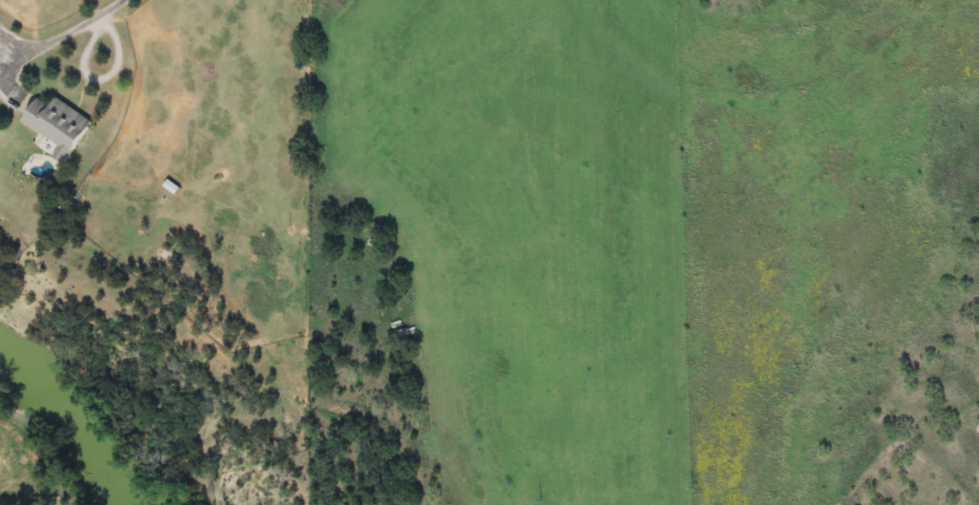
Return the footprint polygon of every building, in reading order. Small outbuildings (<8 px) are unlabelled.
[(95,123),(66,166),(53,157),(60,146),(24,122),(40,98),(52,106),(57,97),(95,123)]
